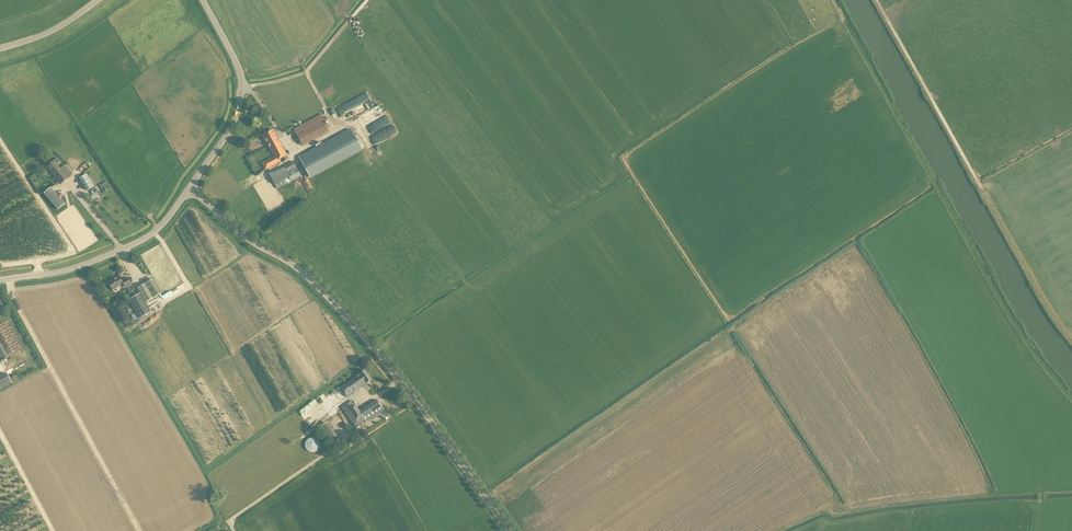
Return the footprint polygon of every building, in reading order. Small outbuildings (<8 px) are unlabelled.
[(346,120),(374,108),(368,93),(333,108),(336,116),(343,113),(346,120)] [(361,125),(384,116),(380,108),(358,117),(361,125)] [(320,115),(294,129),(303,146),(330,131),(320,115)] [(376,130),(388,125),(385,117),(373,121),(376,130)] [(278,139),(273,129),(268,132),(269,132),(267,133),(262,135),(274,157),(270,159),(262,163),(266,170),(274,165),(273,163),(287,156),(280,142),(279,143),(277,140),(278,139)] [(311,177),(362,150),(352,131),(301,158),(311,177)] [(55,176),(54,176),(61,184),(73,174),(65,165),(61,168),(54,160),(47,167),(55,176)] [(296,167),(293,161),(284,166),(287,172),(296,167)] [(290,181),(283,168),(279,170),(284,179),(275,184),(277,189),(290,181)] [(87,174),(80,178),(87,190),(94,186),(87,174)] [(65,204),(51,187),(44,193),(58,209),(65,204)] [(123,284),(125,287),(131,284),(128,277),(122,281),(119,276),(116,278),(109,282),(113,290),(123,284)] [(138,288),(140,293),(129,299),(140,318),(151,312),(146,302),(161,293),(153,279),(138,288)] [(0,330),(0,361),(13,354),(0,330)] [(365,383),(366,383),(372,379),(365,369),(340,387),(346,396),(365,383)] [(6,373),(0,376),(0,390),(12,383),(6,373)] [(377,400),(360,411),(355,404),(355,405),(352,400),(341,408),(355,427),(365,420),(367,422),(384,411),(377,400)] [(338,441),(325,423),(319,427),(332,445),(338,441)] [(320,446),(320,445),(320,444),(319,443),(319,442),(319,441),(318,440),(317,439),(316,439),(315,438),(314,438),(313,438),(312,438),(311,438),(310,438),(309,438),(308,439),(307,440),(306,441),(306,442),(305,443),(305,444),(305,445),(305,446),(305,447),(306,448),(306,449),(307,450),(308,451),(309,452),(310,452),(312,452),(313,452),(314,452),(315,452),(316,451),(317,451),(318,450),(318,449),(319,448),(319,447),(320,446)]
